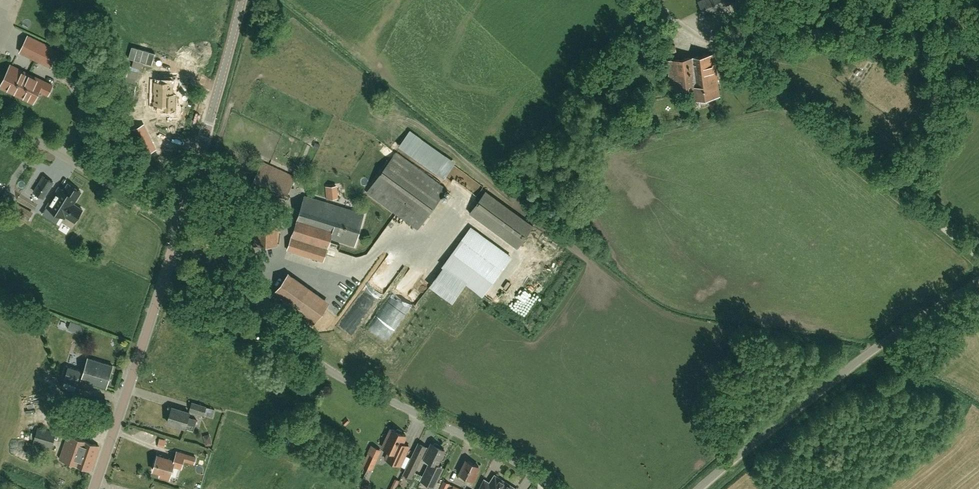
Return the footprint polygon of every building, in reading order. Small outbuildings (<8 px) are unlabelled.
[(28,35),(20,52),(35,59),(43,43),(28,35)] [(43,43),(35,59),(51,67),(59,50),(43,43)] [(719,96),(714,54),(667,61),(671,90),(690,87),(691,100),(719,96)] [(29,74),(10,65),(0,86),(0,87),(19,96),(29,74)] [(29,74),(19,96),(33,103),(39,90),(48,94),(53,85),(29,74)] [(162,106),(162,111),(176,111),(176,100),(173,100),(173,95),(173,81),(161,81),(153,81),(153,83),(153,94),(154,94),(154,101),(153,101),(153,105),(162,106)] [(367,192),(417,228),(447,188),(397,152),(367,192)] [(250,188),(283,203),(295,176),(262,161),(250,188)] [(33,191),(44,199),(55,182),(52,181),(43,176),(33,191)] [(59,187),(50,202),(47,206),(60,214),(68,201),(73,204),(81,192),(68,184),(64,190),(59,187)] [(470,213),(517,248),(533,226),(486,191),(470,213)] [(288,249),(324,260),(330,238),(355,245),(364,213),(304,195),(288,249)] [(15,211),(19,214),(18,215),(29,220),(33,212),(23,207),(22,208),(18,206),(15,211)] [(255,245),(277,246),(277,226),(255,226),(255,245)] [(188,278),(191,289),(199,286),(196,276),(188,278)] [(85,326),(71,321),(68,329),(82,334),(85,326)] [(244,331),(250,337),(255,332),(249,326),(244,331)] [(84,371),(68,367),(62,388),(75,391),(79,376),(82,376),(81,380),(107,387),(113,365),(88,358),(84,371)] [(205,415),(213,417),(215,409),(207,407),(207,406),(192,401),(189,411),(205,415)] [(197,419),(188,417),(190,412),(172,407),(168,422),(185,427),(186,423),(195,425),(197,419)] [(88,421),(85,411),(71,414),(75,425),(88,421)] [(56,432),(38,427),(34,442),(52,447),(56,432)] [(386,459),(400,465),(409,445),(402,442),(406,435),(402,433),(402,430),(397,428),(395,430),(391,428),(382,447),(390,451),(386,459)] [(203,435),(206,445),(213,444),(210,434),(203,435)] [(92,469),(100,446),(68,435),(60,458),(92,469)] [(426,446),(418,442),(403,473),(412,477),(426,446)] [(421,480),(435,487),(444,467),(437,464),(445,449),(439,447),(440,445),(435,442),(433,444),(432,443),(432,444),(431,443),(424,458),(430,461),(421,480)] [(364,467),(373,470),(382,449),(371,444),(367,452),(370,453),(364,467)] [(169,479),(170,475),(173,466),(181,468),(184,460),(194,463),(196,456),(177,451),(175,460),(158,455),(153,470),(161,472),(160,476),(169,479)] [(466,477),(473,480),(477,471),(476,470),(479,466),(466,460),(460,474),(458,478),(465,481),(466,477)] [(502,480),(494,475),(489,483),(484,479),(483,479),(478,488),(496,488),(502,480)] [(449,483),(443,480),(439,488),(446,488),(449,483)] [(502,480),(496,488),(516,488),(502,480)]
